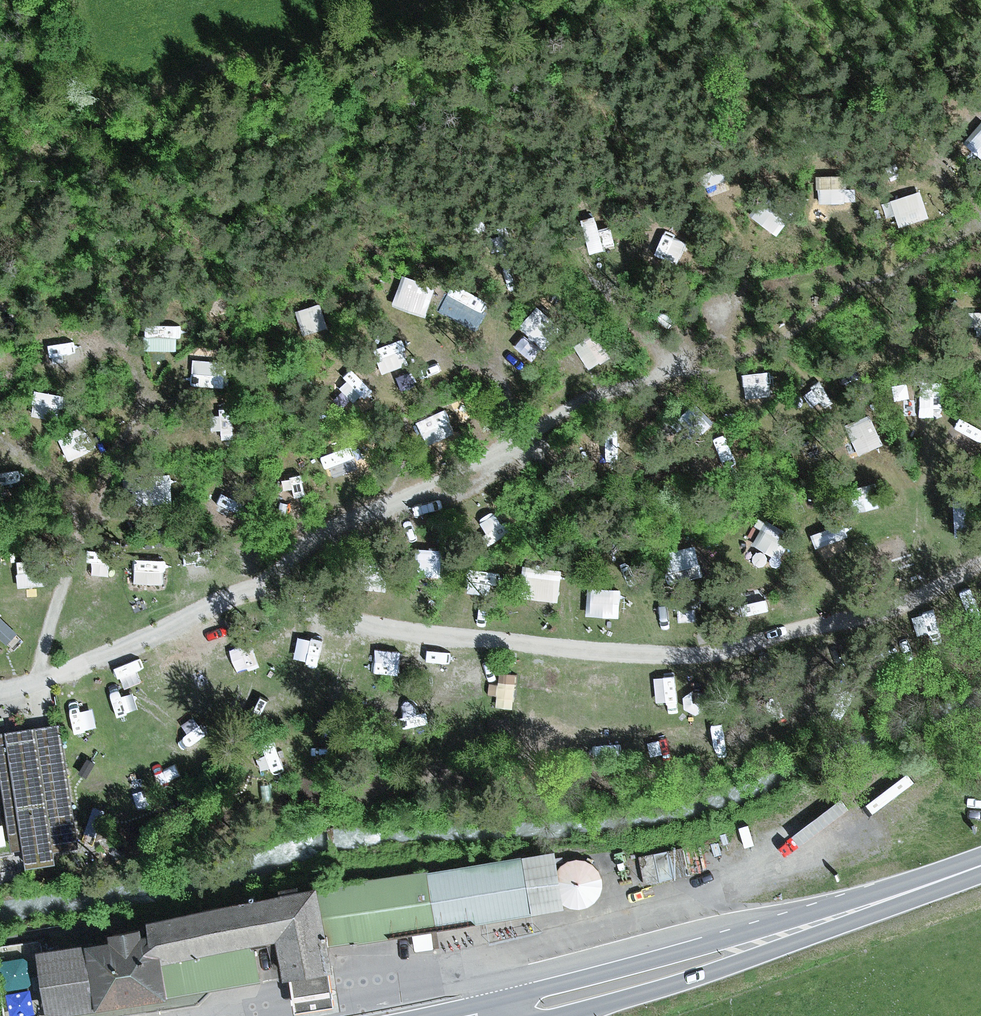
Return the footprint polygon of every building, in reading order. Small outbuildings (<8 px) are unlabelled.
[(970,130),(980,147),(980,123),(970,130)] [(819,167),(820,196),(848,195),(847,166),(819,167)] [(896,220),(931,209),(922,182),(888,194),(896,220)] [(753,208),(778,227),(792,209),(767,190),(753,208)] [(394,299),(428,309),(437,277),(403,267),(394,299)] [(323,296),(299,301),(304,326),(329,321),(323,296)] [(540,298),(520,318),(543,340),(562,321),(540,298)] [(181,341),(179,318),(149,320),(151,344),(181,341)] [(48,332),(55,357),(86,350),(79,325),(48,332)] [(590,364),(612,350),(597,326),(575,341),(590,364)] [(389,363),(411,356),(404,332),(382,338),(389,363)] [(194,352),(193,377),(226,378),(227,353),(194,352)] [(744,365),(746,392),(772,391),(771,364),(744,365)] [(345,401),(368,402),(368,367),(345,367),(345,401)] [(36,385),(35,408),(62,408),(62,386),(36,385)] [(216,430),(235,429),(233,400),(213,402),(216,430)] [(842,418),(853,449),(884,438),(873,407),(842,418)] [(330,442),(339,467),(362,458),(353,433),(330,442)] [(279,473),(285,497),(309,490),(302,466),(279,473)] [(779,552),(791,523),(767,513),(755,542),(779,552)] [(138,577),(167,576),(165,550),(136,551),(138,577)] [(530,593),(561,593),(562,560),(531,560),(530,593)] [(591,579),(587,607),(619,611),(623,583),(591,579)] [(205,634),(215,659),(236,651),(226,625),(205,634)] [(62,727),(10,735),(24,831),(29,861),(57,857),(55,844),(79,840),(62,727)] [(11,833),(24,831),(10,735),(0,736),(0,759),(11,833)] [(524,858),(323,889),(333,948),(533,917),(524,858)] [(604,883),(602,875),(598,869),(593,864),(586,861),(579,860),(571,862),(565,866),(559,872),(557,879),(557,888),(559,895),(564,902),(572,906),(580,907),(588,906),(594,903),(599,897),(603,890),(604,883)] [(156,919),(158,932),(168,996),(260,981),(254,946),(279,942),(286,983),(295,981),(333,975),(338,974),(333,948),(323,889),(156,919)] [(114,942),(42,953),(51,1014),(168,996),(158,932),(147,934),(146,928),(113,933),(114,942)] [(333,975),(295,981),(299,1014),(337,1008),(333,975)]
